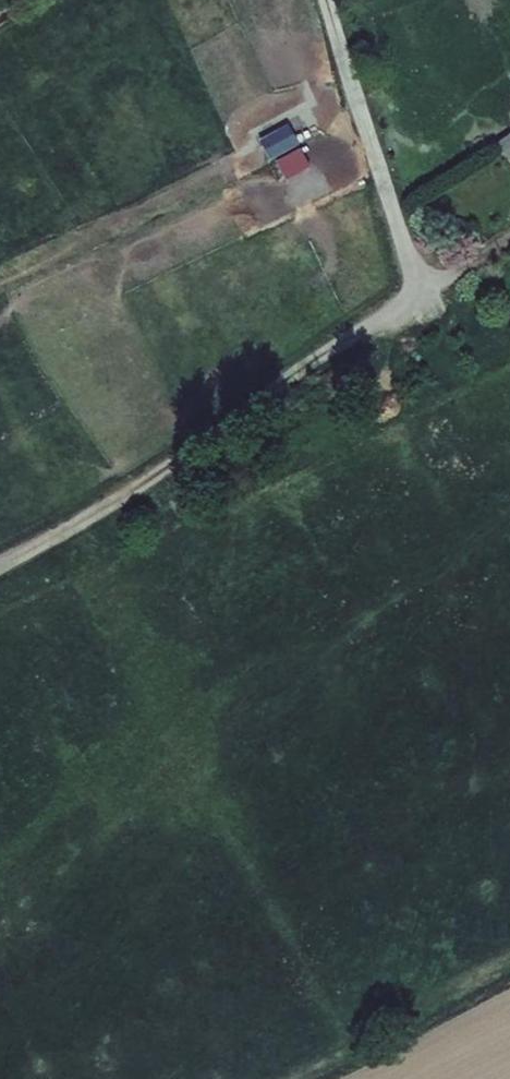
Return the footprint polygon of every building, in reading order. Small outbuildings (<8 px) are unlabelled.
[(496,146),(509,166),(509,136),(496,146)]
